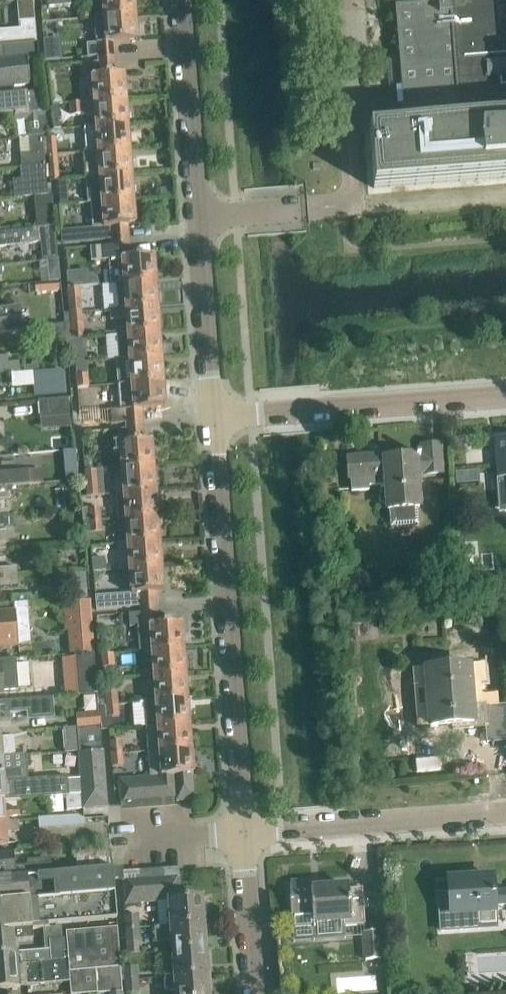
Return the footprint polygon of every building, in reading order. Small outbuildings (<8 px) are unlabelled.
[(36,44),(33,0),(19,2),(21,29),(0,31),(0,46),(36,44)] [(135,0),(102,0),(104,17),(136,15),(135,0)] [(402,90),(403,108),(505,99),(505,35),(500,36),(497,0),(422,0),(423,3),(414,4),(419,66),(400,68),(402,90)] [(83,19),(94,18),(92,3),(81,4),(83,19)] [(47,11),(36,11),(37,22),(48,22),(47,11)] [(136,15),(104,17),(95,18),(97,43),(87,44),(88,57),(115,55),(114,42),(138,40),(136,15)] [(0,46),(0,88),(30,86),(28,62),(39,61),(38,43),(36,44),(0,46)] [(93,101),(126,99),(124,73),(116,74),(115,61),(83,64),(84,77),(92,77),(93,101)] [(27,94),(0,97),(0,117),(29,114),(27,94)] [(126,99),(93,101),(95,127),(128,125),(126,99)] [(59,105),(53,105),(55,130),(61,129),(59,105)] [(370,131),(374,188),(505,177),(505,120),(370,131)] [(130,150),(128,125),(95,127),(97,152),(130,150)] [(24,168),(50,165),(47,137),(22,139),(24,168)] [(61,155),(60,137),(51,138),(52,156),(61,155)] [(130,150),(97,152),(84,153),(86,178),(100,177),(132,175),(130,150)] [(61,155),(52,156),(54,174),(62,173),(61,155)] [(53,194),(50,165),(24,168),(27,197),(37,196),(53,194)] [(132,175),(100,177),(102,203),(134,200),(132,175)] [(80,204),(92,203),(91,190),(79,191),(80,204)] [(56,225),(53,194),(37,196),(40,227),(56,225)] [(66,194),(58,195),(59,203),(67,203),(66,194)] [(134,200),(102,203),(92,203),(94,227),(101,227),(102,240),(128,238),(127,225),(135,225),(134,200)] [(36,244),(34,229),(2,233),(1,223),(0,223),(0,248),(36,244)] [(60,260),(56,225),(40,227),(43,262),(60,260)] [(85,240),(84,229),(63,229),(63,241),(85,240)] [(116,285),(156,282),(154,255),(130,257),(129,244),(97,247),(98,261),(110,260),(112,285),(116,285)] [(60,260),(43,262),(44,281),(62,279),(60,260)] [(55,292),(54,282),(31,284),(31,294),(55,292)] [(158,307),(156,282),(116,285),(118,310),(158,307)] [(73,313),(85,313),(83,288),(71,289),(73,313)] [(158,307),(118,310),(110,311),(111,321),(126,320),(127,334),(160,331),(158,307)] [(23,333),(20,309),(0,311),(0,335),(23,333)] [(85,313),(73,313),(75,338),(87,337),(85,313)] [(30,339),(59,336),(58,324),(29,327),(30,339)] [(162,357),(160,331),(127,334),(129,359),(162,357)] [(89,363),(87,337),(75,338),(77,364),(89,363)] [(65,338),(52,339),(53,347),(66,346),(65,338)] [(19,372),(18,361),(7,362),(7,355),(0,356),(0,373),(13,372),(19,372)] [(162,357),(129,359),(116,360),(118,385),(163,381),(162,357)] [(92,387),(89,363),(77,364),(79,388),(92,387)] [(60,369),(33,372),(35,396),(67,393),(65,372),(60,369)] [(34,386),(33,372),(11,374),(12,388),(34,386)] [(163,381),(118,385),(120,411),(110,411),(111,424),(142,422),(141,409),(165,407),(163,381)] [(69,398),(39,400),(41,429),(71,426),(69,398)] [(122,468),(154,466),(152,440),(144,440),(143,428),(127,429),(128,442),(120,442),(122,468)] [(494,440),(497,478),(502,477),(502,475),(505,475),(505,439),(494,440)] [(420,512),(420,508),(417,474),(442,472),(440,444),(422,446),(423,455),(420,456),(420,453),(415,454),(415,456),(384,458),(384,461),(372,462),(372,457),(348,458),(349,477),(350,477),(351,491),(371,490),(371,485),(385,484),(386,488),(381,488),(379,504),(381,504),(382,516),(388,515),(389,529),(417,527),(415,513),(420,512)] [(154,466),(122,468),(124,493),(156,490),(154,466)] [(41,468),(29,469),(31,484),(42,483),(41,468)] [(6,486),(31,484),(29,469),(0,472),(0,487),(6,486)] [(97,471),(88,471),(90,495),(99,495),(97,471)] [(156,490),(124,493),(126,517),(158,515),(156,490)] [(91,521),(102,520),(101,506),(90,507),(91,521)] [(160,541),(158,515),(126,517),(128,543),(160,541)] [(14,517),(3,518),(4,526),(14,525),(14,517)] [(102,520),(91,521),(91,531),(103,530),(102,520)] [(161,565),(160,541),(128,543),(130,568),(161,565)] [(106,568),(105,555),(94,556),(95,569),(106,568)] [(130,568),(131,594),(98,596),(99,609),(156,605),(155,592),(163,591),(161,565),(130,568)] [(7,576),(0,577),(0,585),(8,585),(7,576)] [(95,652),(90,600),(68,602),(73,654),(95,652)] [(19,645),(32,642),(28,603),(14,604),(15,611),(0,612),(0,646),(19,645)] [(157,611),(141,612),(130,613),(131,626),(137,626),(139,651),(144,651),(184,647),(182,622),(158,624),(157,611)] [(184,647),(144,651),(145,661),(152,661),(154,675),(186,672),(184,647)] [(103,667),(114,666),(113,653),(102,654),(103,667)] [(97,693),(94,655),(74,656),(78,695),(97,693)] [(19,690),(16,659),(0,660),(1,663),(0,663),(0,692),(19,690)] [(480,703),(479,697),(477,693),(471,693),(469,665),(426,669),(430,726),(453,724),(454,728),(474,727),(472,704),(480,703)] [(186,672),(154,675),(155,700),(187,697),(186,672)] [(108,704),(119,703),(118,691),(107,692),(108,704)] [(20,699),(0,700),(0,713),(51,709),(50,696),(20,699)] [(187,697),(155,700),(144,701),(145,726),(146,726),(189,723),(187,697)] [(80,728),(101,726),(99,701),(78,703),(80,728)] [(120,717),(119,703),(108,704),(109,718),(120,717)] [(484,706),(487,742),(505,741),(505,704),(484,706)] [(189,723),(146,726),(148,751),(191,748),(189,723)] [(101,726),(80,728),(82,750),(103,749),(101,726)] [(110,741),(111,754),(122,753),(121,740),(110,741)] [(193,773),(191,748),(148,751),(150,776),(161,775),(161,776),(175,775),(191,773),(193,773)] [(79,752),(83,808),(107,806),(103,751),(79,752)] [(122,753),(111,754),(112,767),(123,766),(122,753)] [(1,757),(0,757),(0,801),(4,801),(71,795),(69,776),(3,780),(1,757)] [(191,773),(175,775),(177,801),(193,800),(191,773)] [(175,775),(161,776),(163,802),(177,801),(175,775)] [(163,802),(161,776),(147,777),(149,803),(163,802)] [(149,803),(147,777),(133,778),(135,804),(149,803)] [(135,804),(133,778),(119,779),(121,805),(135,804)] [(0,801),(0,822),(18,821),(17,808),(5,809),(4,801),(0,801)] [(77,815),(39,817),(40,828),(85,825),(84,818),(77,815)] [(18,821),(0,822),(0,844),(8,844),(6,826),(19,825),(18,821)] [(50,873),(48,862),(16,865),(15,851),(0,853),(0,876),(27,873),(27,875),(29,875),(38,874),(50,873)] [(91,852),(76,854),(77,870),(113,866),(111,851),(91,852)] [(77,870),(50,873),(38,874),(39,887),(53,886),(54,897),(115,892),(113,866),(77,870)] [(179,873),(165,874),(167,900),(168,900),(168,899),(181,898),(179,873)] [(167,900),(165,874),(152,875),(154,901),(167,900)] [(27,875),(27,876),(0,879),(0,901),(31,899),(29,875),(27,875)] [(154,901),(152,875),(138,876),(140,902),(154,901)] [(138,876),(124,877),(126,903),(140,902),(138,876)] [(439,894),(441,930),(481,927),(481,925),(496,924),(495,904),(505,903),(505,891),(494,892),(493,876),(448,879),(449,894),(439,894)] [(290,896),(291,915),(313,913),(313,922),(344,919),(344,926),(363,924),(360,888),(349,889),(349,886),(312,889),(311,882),(290,883),(291,896),(290,896)] [(203,897),(181,898),(168,899),(168,900),(170,926),(195,924),(195,927),(200,926),(199,921),(204,921),(203,897)] [(31,899),(0,901),(0,932),(15,930),(15,929),(30,927),(30,929),(33,929),(41,928),(38,898),(31,899)] [(132,928),(142,928),(141,914),(131,915),(132,928)] [(195,924),(170,926),(157,927),(158,942),(171,941),(172,950),(206,948),(204,921),(199,921),(200,926),(195,927),(195,924)] [(17,951),(0,952),(0,988),(20,987),(20,986),(70,981),(71,993),(84,993),(111,992),(122,991),(117,926),(65,930),(66,937),(49,939),(50,947),(22,949),(22,950),(17,951)] [(0,932),(0,952),(17,951),(16,941),(34,939),(33,929),(30,929),(30,927),(15,929),(15,930),(0,932)] [(142,928),(132,928),(133,941),(143,940),(142,928)] [(363,932),(365,959),(384,958),(383,931),(363,932)] [(208,972),(206,948),(172,950),(174,977),(198,975),(198,977),(203,977),(203,972),(208,972)] [(129,980),(138,979),(138,967),(129,967),(129,980)] [(208,972),(203,972),(203,977),(198,977),(198,975),(174,977),(165,977),(166,991),(175,991),(175,993),(210,993),(208,972)] [(138,979),(129,980),(130,993),(138,993),(138,979)]
